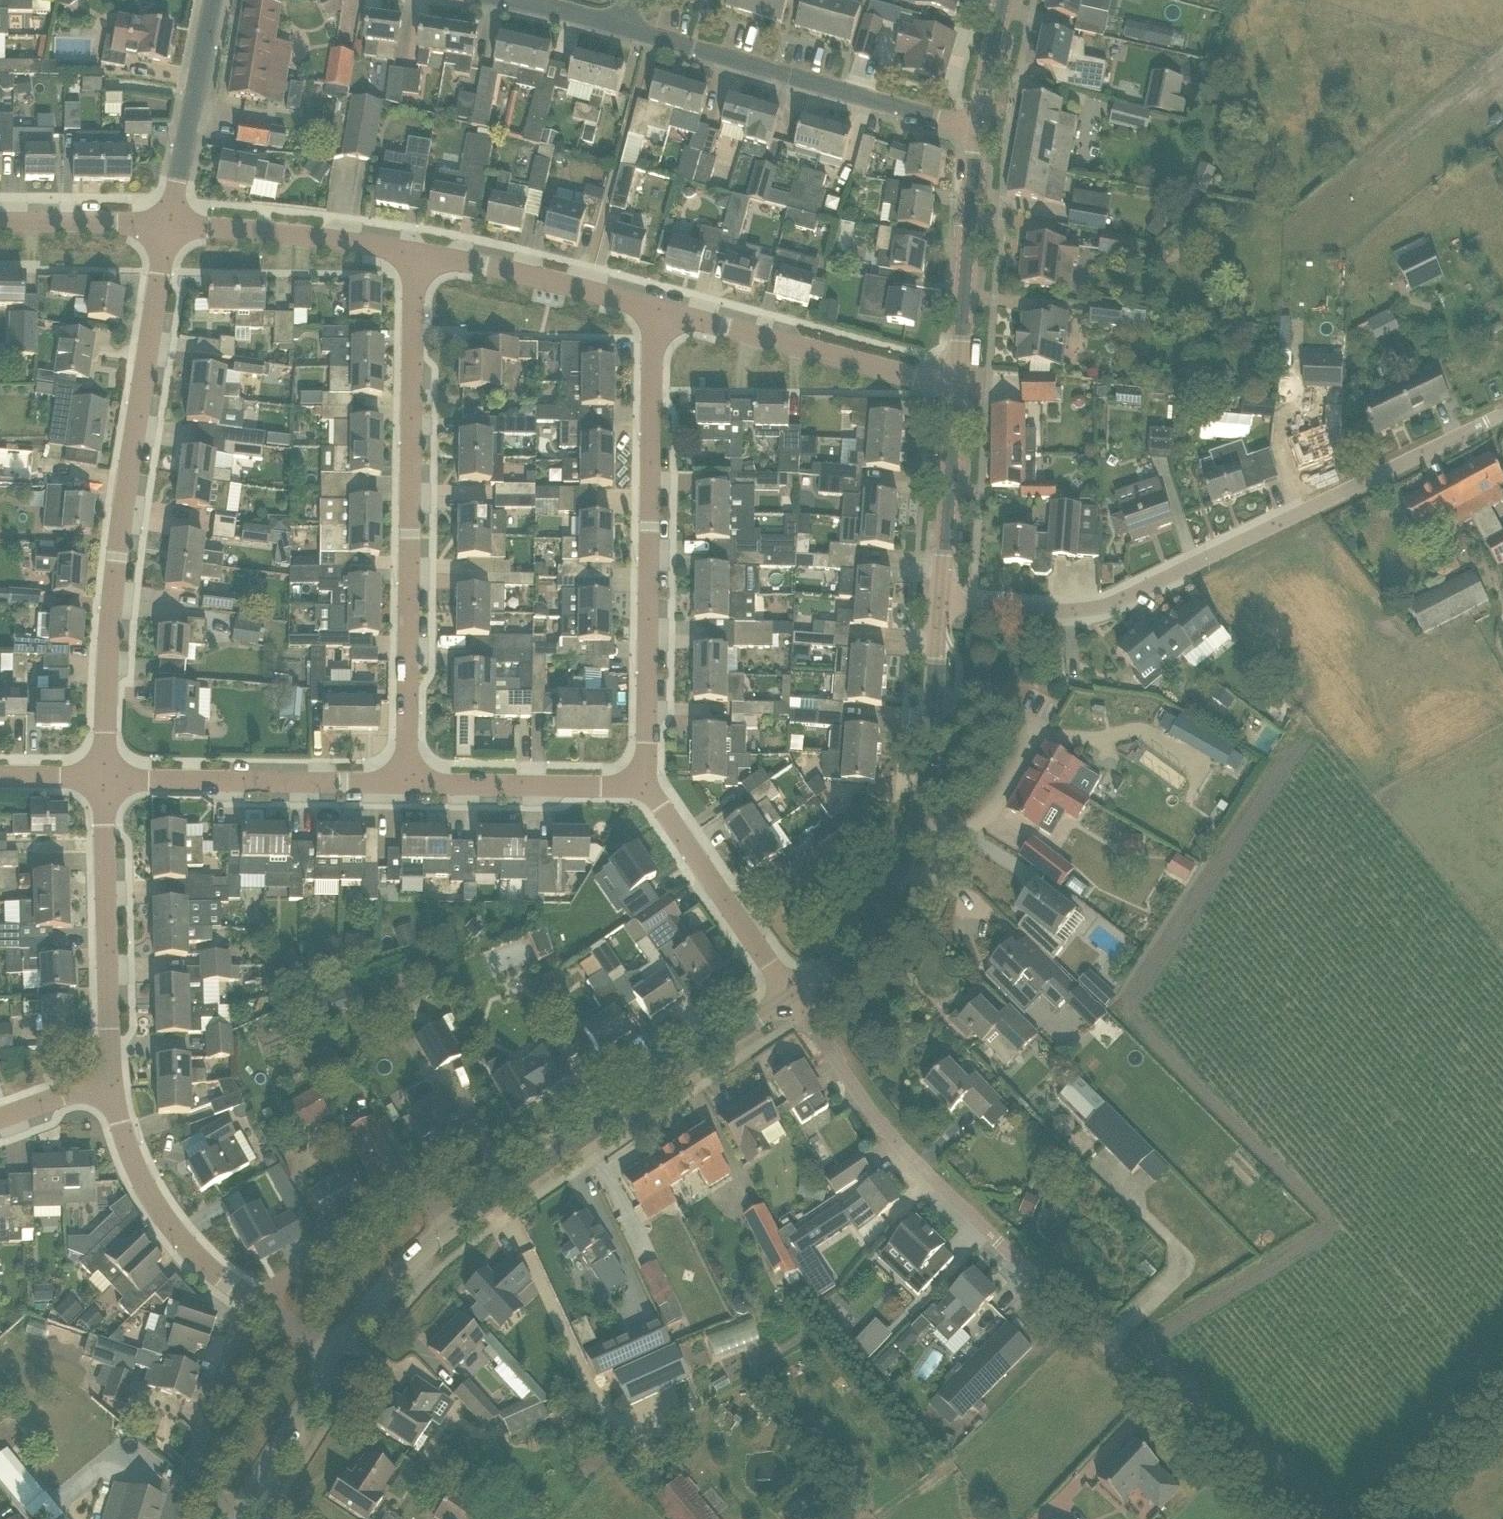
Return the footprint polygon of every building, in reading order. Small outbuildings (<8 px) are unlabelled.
[(32,0),(0,0),(0,12),(32,13),(32,0)] [(759,0),(729,0),(727,7),(754,15),(759,0)] [(754,15),(782,23),(789,0),(759,0),(754,15)] [(796,27),(823,35),(834,0),(804,0),(796,27)] [(823,35),(851,43),(861,7),(844,2),(844,0),(834,0),(823,35)] [(916,3),(954,15),(958,0),(917,0),(916,3)] [(1049,14),(1077,21),(1074,32),(1102,39),(1108,14),(1079,7),(1080,0),(1052,0),(1049,14)] [(244,1),(235,57),(257,61),(256,74),(286,79),(291,44),(275,41),(280,7),(244,1)] [(172,50),(168,48),(172,28),(163,26),(165,17),(147,14),(145,23),(144,23),(143,25),(119,20),(115,40),(106,38),(101,64),(124,69),(126,56),(165,64),(165,60),(170,59),(172,50)] [(402,20),(371,16),(365,57),(377,59),(379,44),(399,47),(402,20)] [(872,60),(878,41),(884,22),(866,16),(855,55),(872,60)] [(431,53),(447,56),(452,27),(425,23),(418,67),(428,69),(431,53)] [(1131,24),(1129,38),(1172,45),(1174,30),(1131,24)] [(908,58),(905,70),(943,81),(956,36),(918,25),(916,31),(906,28),(898,55),(908,58)] [(452,27),(447,56),(445,65),(458,67),(457,73),(471,76),(478,32),(452,27)] [(1070,55),(1073,40),(1045,33),(1038,65),(1066,71),(1063,86),(1101,94),(1108,64),(1070,55)] [(519,81),(528,42),(502,36),(493,75),(519,81)] [(541,146),(556,86),(545,83),(553,48),(528,42),(519,81),(518,86),(536,91),(524,142),(541,146)] [(326,85),(349,89),(354,55),(331,52),(326,85)] [(594,91),(602,61),(577,54),(570,84),(594,91)] [(257,61),(235,57),(229,97),(282,104),(286,79),(256,74),(257,61)] [(594,91),(618,97),(626,68),(602,61),(594,91)] [(13,76),(39,76),(42,62),(0,62),(0,76),(13,76)] [(59,63),(42,62),(39,76),(59,76),(59,63)] [(404,94),(407,71),(391,68),(387,102),(402,106),(404,94)] [(407,71),(404,94),(419,96),(423,73),(407,71)] [(1185,78),(1153,71),(1145,110),(1184,118),(1187,102),(1181,101),(1185,78)] [(13,76),(0,76),(0,89),(3,92),(9,92),(9,90),(13,90),(13,76)] [(669,128),(668,133),(669,134),(675,112),(676,112),(684,84),(658,77),(648,112),(637,109),(630,135),(645,139),(650,122),(669,128)] [(481,82),(478,96),(474,120),(473,126),(489,129),(495,99),(488,98),(491,84),(481,82)] [(701,119),(709,91),(684,84),(676,112),(701,119)] [(348,96),(349,89),(326,85),(324,98),(338,100),(339,94),(348,96)] [(474,120),(478,96),(461,93),(456,117),(474,120)] [(105,95),(105,105),(122,106),(122,95),(105,95)] [(1062,101),(1026,96),(1013,166),(1050,172),(1068,174),(1078,119),(1060,116),(1062,101)] [(353,98),(345,157),(373,161),(382,103),(353,98)] [(748,133),(756,105),(731,98),(723,126),(748,133)] [(1146,134),(1152,113),(1117,104),(1112,126),(1146,134)] [(80,131),(80,105),(64,105),(65,131),(80,131)] [(585,123),(589,109),(577,105),(573,119),(585,123)] [(771,149),(781,113),(756,105),(748,133),(746,142),(771,149)] [(598,126),(601,112),(589,109),(585,123),(598,126)] [(1,156),(13,156),(14,131),(14,116),(1,116),(0,149),(0,181),(1,156)] [(804,119),(796,149),(820,156),(829,126),(804,119)] [(151,120),(125,120),(125,136),(151,136),(151,120)] [(236,144),(283,151),(286,130),(239,122),(236,144)] [(853,133),(829,126),(820,156),(845,163),(853,133)] [(702,153),(693,183),(709,188),(717,160),(712,158),(720,133),(710,130),(702,153)] [(25,181),(53,181),(54,132),(14,131),(13,156),(26,156),(25,181)] [(102,158),(103,135),(75,135),(75,145),(74,145),(73,181),(101,182),(102,158)] [(102,158),(101,182),(130,182),(130,152),(118,151),(118,135),(103,135),(102,158)] [(461,175),(441,171),(432,214),(463,220),(467,198),(482,201),(494,140),(468,136),(461,175)] [(866,179),(871,160),(876,140),(864,137),(859,157),(853,176),(866,179)] [(909,164),(906,179),(938,185),(943,157),(912,152),(895,147),(891,158),(909,164)] [(693,183),(702,153),(687,149),(678,179),(693,183)] [(410,210),(414,183),(425,185),(429,161),(389,154),(385,178),(383,177),(378,205),(410,210)] [(253,182),(281,187),(284,169),(222,157),(217,183),(251,190),(253,182)] [(552,161),(538,158),(529,191),(544,194),(552,161)] [(1205,195),(1216,171),(1201,164),(1190,188),(1205,195)] [(637,170),(622,165),(611,208),(626,212),(637,170)] [(756,165),(746,199),(751,200),(767,205),(777,171),(756,165)] [(1050,172),(1013,166),(1008,195),(1062,205),(1068,174),(1050,172)] [(791,211),(803,214),(814,174),(803,170),(799,185),(798,185),(791,211)] [(513,176),(501,173),(490,226),(522,233),(528,206),(507,201),(513,176)] [(825,177),(814,174),(803,214),(815,217),(822,192),(821,192),(825,177)] [(935,203),(911,199),(913,186),(888,182),(884,207),(892,208),(889,224),(931,231),(935,203)] [(588,185),(585,197),(577,195),(572,210),(556,206),(547,238),(578,247),(584,227),(596,230),(604,202),(602,202),(606,190),(588,185)] [(751,200),(746,199),(733,195),(723,234),(724,234),(723,237),(740,242),(751,200)] [(1073,205),(1069,226),(1105,233),(1109,212),(1073,205)] [(820,218),(815,217),(803,214),(791,211),(789,210),(785,225),(816,233),(820,218)] [(612,256),(640,263),(648,238),(631,234),(635,219),(624,216),(620,231),(619,230),(612,256)] [(927,249),(902,245),(904,232),(880,228),(876,252),(895,255),(892,271),(881,269),(879,280),(897,282),(894,282),(896,271),(923,277),(927,249)] [(718,254),(723,237),(724,234),(723,234),(703,229),(698,248),(677,243),(678,237),(664,233),(658,253),(671,256),(668,270),(699,278),(706,251),(718,254)] [(1099,253),(1132,260),(1136,241),(1103,234),(1099,253)] [(1081,244),(1030,238),(1027,264),(1023,263),(1020,283),(1072,289),(1075,262),(1079,263),(1081,244)] [(769,285),(772,273),(775,262),(761,258),(762,252),(734,245),(724,285),(752,292),(755,281),(769,285)] [(1431,250),(1400,265),(1411,289),(1442,274),(1431,250)] [(775,262),(772,273),(783,276),(777,299),(808,307),(810,298),(818,300),(822,284),(807,280),(813,261),(804,258),(804,259),(778,252),(775,262)] [(0,277),(0,306),(23,307),(22,315),(9,315),(8,356),(37,357),(38,297),(24,297),(24,277),(0,277)] [(53,278),(52,294),(92,300),(89,319),(119,324),(123,296),(93,291),(93,278),(53,278)] [(894,293),(897,282),(879,280),(866,278),(861,308),(890,313),(888,322),(914,327),(919,298),(894,293)] [(236,314),(236,281),(209,280),(209,314),(235,314),(236,314)] [(294,315),(263,315),(263,281),(236,281),(236,314),(235,314),(235,329),(263,330),(263,326),(274,326),(273,346),(293,346),(294,342),(293,330),(294,315)] [(311,284),(294,284),(294,311),(311,311),(311,284)] [(380,285),(350,285),(349,317),(380,317),(380,285)] [(1093,303),(1091,324),(1121,328),(1124,307),(1093,303)] [(1064,367),(1069,316),(1037,311),(1037,319),(1024,317),(1023,330),(1020,329),(1017,348),(1021,349),(1019,362),(1064,367)] [(1393,311),(1367,321),(1375,340),(1400,331),(1393,311)] [(381,369),(382,342),(352,343),(352,329),(322,329),(322,355),(330,355),(330,368),(381,369)] [(293,330),(294,342),(298,342),(305,335),(305,330),(293,330)] [(94,338),(59,332),(54,375),(55,375),(76,378),(87,380),(94,338)] [(220,338),(220,343),(197,340),(196,354),(216,356),(234,359),(235,340),(220,338)] [(505,373),(505,363),(516,363),(516,344),(488,343),(487,361),(460,361),(459,390),(499,391),(499,373),(505,373)] [(537,344),(537,355),(548,355),(548,344),(544,344),(537,344)] [(567,384),(613,384),(614,361),(582,360),(583,345),(561,345),(560,372),(568,372),(567,384)] [(1306,356),(1304,389),(1342,390),(1344,358),(1306,356)] [(235,360),(233,374),(262,378),(264,364),(235,360)] [(348,396),(381,396),(381,369),(330,368),(329,395),(321,395),(321,408),(348,408),(348,396)] [(194,369),(190,394),(239,400),(241,389),(223,387),(225,373),(194,369)] [(1362,404),(1376,434),(1449,399),(1435,369),(1362,404)] [(76,378),(55,375),(54,383),(75,387),(76,378)] [(1054,403),(1055,376),(1024,376),(1023,402),(1054,403)] [(1280,380),(1279,417),(1291,417),(1292,380),(1280,380)] [(79,401),(81,388),(75,387),(54,383),(52,400),(55,400),(51,431),(69,434),(65,462),(96,468),(98,455),(106,405),(79,401)] [(559,424),(607,424),(607,409),(613,409),(613,384),(567,384),(566,384),(565,411),(560,411),(560,409),(536,408),(536,421),(536,423),(559,424)] [(1142,393),(1118,390),(1117,405),(1141,408),(1142,393)] [(226,428),(224,441),(263,446),(265,434),(241,431),(243,415),(242,415),(244,402),(239,401),(239,400),(190,394),(187,422),(218,426),(218,427),(226,428)] [(700,398),(699,428),(715,428),(715,441),(729,442),(729,460),(732,461),(732,475),(736,475),(742,475),(743,424),(731,424),(732,399),(700,398)] [(1244,398),(1242,416),(1274,419),(1276,402),(1244,398)] [(781,476),(800,476),(801,441),(801,428),(789,428),(789,400),(757,399),(757,429),(758,429),(757,439),(781,439),(780,476),(781,476)] [(866,430),(865,443),(902,446),(903,446),(903,445),(902,445),(904,420),(905,420),(905,419),(867,416),(868,401),(843,401),(843,413),(853,414),(853,427),(866,430)] [(380,449),(381,422),(348,421),(348,408),(321,408),(321,422),(334,422),(334,448),(380,449)] [(1036,455),(1037,430),(1024,430),(1024,408),(993,408),(993,454),(1036,455)] [(1325,408),(1325,410),(1325,427),(1305,433),(1288,440),(1298,470),(1340,455),(1336,445),(1342,443),(1343,408),(1325,408)] [(496,420),(496,434),(459,434),(459,459),(503,459),(504,436),(536,436),(536,423),(536,421),(496,420)] [(580,462),(612,463),(612,439),(607,439),(607,424),(559,424),(558,450),(580,450),(580,462)] [(1174,459),(1174,430),(1151,430),(1150,458),(1174,459)] [(224,441),(222,456),(262,461),(263,446),(224,441)] [(900,470),(902,446),(865,443),(858,442),(857,454),(850,454),(849,468),(821,465),(820,478),(862,482),(863,468),(901,471),(901,470),(900,470)] [(1243,444),(1211,455),(1218,475),(1204,480),(1213,504),(1265,486),(1254,456),(1248,459),(1243,444)] [(321,474),(321,488),(347,489),(347,475),(380,476),(380,449),(334,448),(333,475),(321,474)] [(33,486),(36,453),(0,450),(0,484),(33,486)] [(183,452),(180,479),(230,485),(231,473),(213,471),(214,456),(183,452)] [(1036,470),(1036,455),(993,454),(992,487),(1022,488),(1022,499),(1057,499),(1057,485),(1036,485),(1036,470)] [(1450,478),(1471,518),(1486,544),(1501,536),(1497,530),(1497,526),(1496,522),(1495,519),(1492,516),(1489,515),(1486,510),(1502,501),(1502,478),(1491,456),(1450,478)] [(503,486),(503,459),(459,459),(458,482),(490,483),(490,486),(495,486),(503,486)] [(579,484),(579,487),(612,487),(612,463),(580,462),(563,462),(562,484),(579,484)] [(736,475),(736,492),(780,493),(781,476),(780,476),(742,475),(736,475)] [(863,521),(896,524),(897,524),(897,523),(896,523),(898,498),(899,499),(899,497),(861,494),(862,482),(820,478),(819,494),(845,496),(843,520),(863,521)] [(1435,537),(1471,518),(1450,478),(1404,503),(1418,532),(1430,526),(1435,537)] [(215,512),(213,525),(236,527),(237,515),(226,513),(230,485),(180,479),(176,506),(208,509),(208,511),(215,512)] [(495,486),(495,497),(535,497),(535,489),(535,486),(503,486),(495,486)] [(44,514),(42,530),(90,534),(93,502),(67,499),(68,488),(47,489),(44,514)] [(379,529),(380,502),(346,501),(347,489),(321,488),(320,527),(379,529)] [(698,514),(698,515),(732,515),(732,489),(698,488),(698,490),(699,490),(699,514),(698,514)] [(44,489),(28,489),(28,508),(44,509),(44,489)] [(535,501),(559,501),(574,501),(574,489),(535,489),(535,497),(535,501)] [(1120,509),(1123,514),(1112,518),(1118,535),(1129,532),(1133,543),(1150,537),(1148,533),(1173,525),(1163,493),(1120,509)] [(535,497),(495,497),(495,509),(535,509),(535,501),(535,497)] [(559,501),(559,513),(573,513),(574,501),(559,501)] [(1054,505),(1052,536),(1007,532),(1005,564),(1032,566),(1031,570),(1036,575),(1047,576),(1052,572),(1053,556),(1076,558),(1076,557),(1100,559),(1097,509),(1080,508),(1080,507),(1054,505)] [(458,511),(458,536),(505,536),(505,513),(490,513),(490,512),(458,511)] [(747,515),(732,515),(698,515),(699,515),(698,539),(697,539),(697,541),(735,541),(735,555),(797,556),(797,538),(761,538),(761,531),(747,531),(747,515)] [(800,515),(798,535),(810,536),(812,516),(800,515)] [(579,517),(579,541),(611,541),(611,517),(579,517)] [(829,558),(856,560),(857,546),(895,550),(895,548),(894,548),(896,524),(863,521),(843,520),(842,519),(840,545),(830,544),(829,558)] [(234,542),(236,527),(213,525),(212,539),(234,542)] [(320,527),(320,567),(346,568),(346,556),(379,556),(379,529),(320,527)] [(270,531),(244,528),(241,544),(268,548),(270,531)] [(172,535),(169,561),(222,568),(224,556),(202,554),(204,539),(172,535)] [(505,560),(505,536),(458,536),(457,560),(469,560),(469,575),(510,575),(510,563),(504,563),(504,560),(505,560)] [(557,567),(557,579),(595,580),(595,565),(611,565),(611,541),(579,541),(562,541),(562,562),(579,562),(579,567),(557,567)] [(56,544),(40,542),(39,550),(56,552),(56,544)] [(1429,557),(1440,577),(1460,566),(1449,546),(1429,557)] [(1492,555),(1499,569),(1502,567),(1502,548),(1492,555)] [(52,594),(84,597),(87,562),(57,560),(58,552),(56,552),(39,550),(36,550),(35,572),(54,574),(52,594)] [(796,568),(797,556),(735,555),(735,569),(747,569),(747,567),(796,568)] [(857,599),(891,602),(891,601),(890,601),(892,577),(893,575),(855,572),(856,560),(829,558),(813,556),(812,569),(843,571),(841,598),(857,599)] [(197,593),(199,579),(220,582),(222,568),(169,561),(165,589),(197,593)] [(345,581),(346,568),(320,567),(290,568),(290,585),(319,586),(319,581),(345,581)] [(747,569),(735,569),(697,569),(697,570),(698,570),(698,594),(697,594),(697,595),(746,595),(747,569)] [(1474,571),(1410,603),(1425,632),(1489,600),(1474,571)] [(504,586),(519,587),(519,575),(510,575),(469,575),(468,589),(457,589),(456,614),(503,615),(504,586)] [(561,597),(561,619),(578,619),(610,620),(610,595),(595,595),(595,580),(557,579),(557,591),(578,592),(578,597),(561,597)] [(383,593),(378,593),(379,582),(345,581),(319,581),(319,586),(319,594),(332,594),(331,608),(378,610),(378,607),(382,607),(383,593)] [(8,591),(0,590),(0,605),(40,607),(41,593),(8,591)] [(201,608),(232,612),(234,597),(203,593),(201,608)] [(757,611),(757,596),(746,596),(746,595),(697,595),(698,595),(697,620),(696,620),(696,621),(730,622),(730,623),(734,623),(734,636),(774,637),(774,624),(746,623),(746,611),(757,611)] [(891,602),(857,599),(856,613),(839,611),(838,624),(815,622),(814,635),(824,636),(850,638),(851,625),(888,628),(889,626),(888,626),(890,602),(891,602)] [(1222,628),(1219,630),(1197,603),(1179,619),(1174,613),(1158,626),(1181,654),(1191,646),(1196,651),(1205,644),(1212,652),(1216,653),(1232,640),(1222,628)] [(289,647),(311,648),(311,647),(325,647),(325,648),(343,648),(343,649),(348,649),(349,636),(378,636),(378,610),(331,608),(315,607),(314,633),(319,633),(319,644),(306,644),(306,640),(303,637),(289,637),(289,647)] [(470,652),(532,653),(532,646),(532,637),(488,637),(488,624),(503,624),(503,615),(456,614),(456,638),(472,638),(472,651),(470,651),(470,652)] [(232,641),(257,646),(262,620),(236,615),(232,641)] [(44,656),(69,656),(69,646),(81,646),(83,618),(52,616),(51,617),(38,616),(37,640),(14,639),(13,655),(27,655),(27,656),(44,656)] [(545,657),(584,659),(584,658),(593,659),(593,658),(593,643),(609,644),(610,620),(578,619),(561,619),(561,640),(562,640),(562,646),(532,646),(532,653),(532,657),(545,657)] [(160,631),(158,661),(160,661),(159,676),(184,678),(187,646),(204,647),(206,623),(183,621),(182,633),(160,631)] [(1181,654),(1158,626),(1147,635),(1143,630),(1119,649),(1137,673),(1133,676),(1145,690),(1162,675),(1159,672),(1181,654)] [(838,650),(835,676),(884,680),(885,679),(884,679),(886,655),(886,654),(849,651),(850,638),(824,636),(814,635),(794,633),(794,646),(838,650)] [(774,649),(774,637),(734,636),(734,648),(774,649)] [(323,731),(350,731),(350,716),(351,716),(351,702),(351,685),(325,685),(325,648),(325,647),(311,647),(311,648),(311,703),(324,704),(323,731)] [(378,650),(351,649),(351,663),(377,663),(378,650)] [(695,676),(696,676),(729,676),(730,649),(696,649),(696,650),(697,650),(696,674),(695,674),(695,676)] [(455,693),(492,693),(493,665),(532,666),(532,657),(532,653),(470,652),(470,653),(472,653),(472,667),(456,667),(455,693)] [(13,655),(12,687),(2,687),(2,694),(0,694),(0,726),(4,726),(4,716),(26,717),(27,656),(27,655),(13,655)] [(44,656),(43,671),(49,671),(48,698),(37,698),(37,727),(68,727),(69,656),(44,656)] [(532,696),(544,696),(545,657),(532,657),(532,666),(532,694),(532,696)] [(583,734),(608,735),(609,697),(594,697),(594,693),(601,691),(601,672),(608,672),(609,658),(593,658),(593,659),(584,658),(584,659),(583,680),(583,734)] [(331,684),(351,684),(351,672),(330,673),(331,684)] [(745,676),(729,676),(696,676),(696,700),(695,700),(695,701),(729,702),(729,703),(733,704),(733,716),(758,716),(791,717),(791,704),(745,704),(745,676)] [(884,681),(884,680),(835,676),(833,703),(819,701),(818,713),(818,714),(844,716),(845,702),(882,706),(883,705),(882,705),(884,680),(884,681)] [(556,734),(583,734),(583,680),(572,680),(571,697),(544,696),(544,714),(557,714),(556,734)] [(199,718),(199,687),(156,687),(155,720),(176,721),(175,737),(203,738),(203,718),(199,718)] [(1213,699),(1226,708),(1233,697),(1220,688),(1213,699)] [(299,721),(301,691),(281,689),(280,719),(299,721)] [(492,693),(455,693),(455,718),(457,718),(472,719),(531,720),(532,696),(532,694),(492,694),(492,693)] [(378,702),(351,702),(351,716),(350,716),(350,731),(377,731),(378,702)] [(832,728),(830,754),(878,758),(877,757),(879,733),(880,733),(880,732),(843,728),(844,716),(818,714),(818,713),(801,712),(801,713),(792,712),(791,725),(832,728)] [(1187,745),(1200,721),(1185,713),(1172,737),(1187,745)] [(695,729),(695,755),(728,755),(728,746),(746,746),(746,743),(758,743),(758,716),(733,716),(732,730),(695,729)] [(472,741),(472,719),(457,718),(457,740),(456,758),(471,758),(472,741)] [(1047,745),(1033,770),(1058,784),(1058,783),(1072,790),(1089,800),(1101,778),(1085,769),(1086,766),(1047,745)] [(878,759),(878,758),(830,754),(830,755),(824,754),(823,767),(825,780),(876,784),(876,783),(875,783),(877,759),(878,759)] [(728,767),(728,755),(695,755),(695,781),(727,782),(727,788),(739,789),(739,767),(728,767)] [(750,795),(771,781),(763,770),(743,784),(750,795)] [(1033,770),(1009,811),(1041,829),(1041,828),(1038,826),(1051,804),(1078,820),(1090,800),(1089,800),(1072,790),(1058,783),(1058,784),(1033,770)] [(769,832),(769,831),(782,822),(770,804),(781,796),(771,781),(750,795),(757,804),(752,807),(754,810),(726,829),(727,830),(728,829),(741,849),(741,850),(741,851),(742,850),(742,851),(769,832)] [(31,805),(31,817),(13,817),(13,836),(66,836),(66,809),(48,809),(48,805),(31,805)] [(861,817),(854,807),(813,835),(820,846),(861,817)] [(153,855),(202,854),(202,839),(184,840),(184,827),(152,828),(153,855)] [(228,854),(228,835),(228,828),(213,828),(213,854),(228,854)] [(264,878),(265,877),(266,828),(241,828),(241,835),(228,835),(228,854),(228,882),(240,882),(240,878),(264,878)] [(266,828),(265,877),(265,876),(279,876),(280,860),(289,860),(290,828),(266,828)] [(341,861),(341,829),(316,829),(316,860),(315,860),(315,864),(303,864),(302,882),(314,882),(314,876),(328,877),(328,861),(341,861)] [(341,829),(341,861),(365,861),(365,829),(341,829)] [(401,861),(425,862),(426,830),(401,830),(401,851),(388,851),(387,870),(387,883),(400,883),(400,873),(401,873),(401,861)] [(463,884),(463,843),(450,843),(450,831),(426,830),(425,862),(424,903),(435,903),(436,878),(451,878),(451,884),(463,884)] [(475,877),(501,877),(501,831),(477,831),(476,843),(463,843),(463,884),(475,884),(475,877)] [(526,885),(538,885),(538,870),(539,870),(539,846),(539,842),(538,842),(538,844),(525,844),(525,832),(501,831),(501,877),(501,880),(514,880),(514,863),(526,863),(526,885)] [(587,832),(553,832),(553,846),(539,846),(539,870),(565,870),(565,862),(586,862),(593,867),(603,852),(596,848),(587,847),(587,832)] [(769,832),(742,851),(756,870),(755,871),(756,872),(784,853),(769,832)] [(1035,838),(1020,857),(1062,888),(1076,869),(1035,838)] [(610,865),(630,894),(655,876),(635,848),(610,865)] [(7,854),(0,854),(0,868),(19,868),(18,853),(7,854)] [(185,882),(185,891),(212,891),(212,877),(185,878),(185,869),(202,868),(202,854),(153,855),(153,882),(185,882)] [(1186,883),(1196,867),(1178,856),(1168,872),(1186,883)] [(302,901),(302,882),(303,864),(290,864),(290,900),(302,901)] [(365,883),(378,883),(378,867),(365,866),(365,883)] [(565,870),(539,870),(538,870),(538,885),(538,896),(565,896),(565,870)] [(68,902),(67,875),(33,875),(33,876),(18,877),(19,889),(33,888),(34,903),(68,902)] [(1075,913),(1037,884),(1018,909),(1027,917),(1019,928),(1054,961),(1066,945),(1057,938),(1075,913)] [(154,904),(154,931),(208,930),(208,905),(228,904),(228,890),(212,891),(185,891),(186,903),(154,904)] [(635,920),(646,938),(647,939),(679,917),(666,898),(635,920)] [(19,917),(19,927),(19,929),(35,929),(35,930),(68,929),(68,902),(34,903),(18,903),(19,917)] [(20,951),(19,929),(19,927),(0,927),(0,950),(5,950),(5,951),(20,951)] [(187,957),(186,944),(212,943),(212,929),(208,930),(154,931),(155,958),(187,957)] [(543,958),(539,959),(540,960),(555,955),(555,954),(545,929),(530,935),(530,936),(534,935),(536,940),(539,938),(544,952),(541,953),(543,958)] [(372,940),(355,937),(351,957),(368,961),(372,940)] [(647,939),(646,938),(635,946),(649,965),(636,973),(645,986),(632,995),(649,1020),(652,1018),(656,1020),(662,1015),(662,1012),(676,1002),(659,977),(669,970),(647,939)] [(720,971),(699,940),(676,956),(697,987),(720,971)] [(588,951),(593,958),(612,985),(627,975),(603,941),(588,951)] [(992,965),(1004,976),(1000,980),(1008,988),(1012,985),(1014,987),(1025,977),(1041,993),(1050,984),(1068,1002),(1078,992),(1041,954),(1031,964),(1013,944),(992,965)] [(75,974),(69,975),(69,959),(41,960),(41,961),(30,961),(29,951),(20,951),(5,951),(6,976),(41,975),(41,990),(76,989),(75,974)] [(199,954),(199,968),(231,968),(231,953),(199,954)] [(231,968),(199,968),(199,983),(231,982),(231,968)] [(574,1021),(559,973),(541,979),(555,1027),(574,1021)] [(156,1009),(203,1008),(203,994),(188,994),(187,981),(156,982),(156,1009)] [(333,1014),(364,1003),(356,981),(325,992),(333,1014)] [(583,1030),(600,1054),(602,1053),(604,1056),(615,1049),(613,1045),(629,1035),(615,1015),(626,1007),(611,985),(593,998),(605,1016),(583,1030)] [(23,1005),(24,1018),(43,1017),(44,1033),(72,1032),(70,1002),(23,1004),(23,1005)] [(973,1033),(984,1044),(997,1031),(1009,1044),(1019,1034),(1029,1045),(1038,1036),(1010,1008),(999,1019),(981,1002),(972,1011),(967,1005),(951,1021),(968,1038),(973,1033)] [(12,1019),(24,1018),(23,1005),(11,1006),(12,1019)] [(189,1036),(189,1034),(201,1034),(201,1021),(218,1020),(218,1009),(203,1008),(156,1009),(157,1036),(189,1036)] [(415,1038),(434,1073),(464,1056),(444,1021),(415,1038)] [(12,1050),(11,1024),(0,1025),(0,1051),(12,1050)] [(205,1030),(206,1045),(232,1044),(231,1029),(205,1030)] [(232,1044),(206,1045),(207,1060),(233,1059),(232,1044)] [(550,1090),(571,1077),(551,1045),(492,1080),(513,1115),(540,1098),(538,1094),(549,1088),(550,1090)] [(158,1087),(189,1086),(206,1084),(206,1071),(189,1072),(189,1059),(157,1060),(158,1087)] [(959,1101),(961,1103),(962,1101),(980,1120),(1000,1100),(976,1076),(970,1082),(950,1063),(940,1073),(936,1069),(923,1081),(927,1085),(927,1086),(952,1112),(956,1107),(954,1105),(959,1101)] [(775,1082),(802,1125),(828,1109),(819,1094),(820,1093),(807,1072),(803,1075),(798,1067),(775,1082)] [(1156,1150),(1078,1077),(1060,1098),(1089,1123),(1086,1127),(1133,1174),(1156,1150)] [(224,1099),(209,1104),(214,1116),(243,1106),(239,1094),(231,1081),(218,1082),(224,1099)] [(158,1114),(190,1113),(189,1086),(158,1087),(158,1114)] [(315,1089),(285,1106),(284,1106),(299,1133),(330,1116),(315,1089)] [(466,1142),(458,1128),(463,1125),(444,1091),(407,1113),(423,1139),(432,1134),(445,1155),(466,1142)] [(777,1122),(759,1092),(718,1117),(735,1147),(736,1147),(748,1165),(768,1152),(757,1134),(777,1122)] [(404,1179),(373,1118),(346,1132),(378,1193),(404,1179)] [(212,1149),(214,1153),(187,1168),(201,1192),(249,1165),(249,1164),(244,1167),(235,1151),(240,1149),(233,1137),(235,1136),(225,1119),(200,1133),(210,1150),(212,1149)] [(704,1126),(649,1161),(667,1190),(698,1171),(709,1189),(731,1175),(720,1158),(723,1156),(704,1126)] [(63,1157),(62,1157),(64,1194),(73,1194),(74,1202),(94,1202),(92,1156),(78,1157),(78,1154),(63,1154),(63,1157)] [(826,1178),(838,1196),(873,1173),(862,1155),(826,1178)] [(64,1194),(62,1157),(32,1158),(33,1207),(64,1206),(64,1194)] [(640,1206),(667,1190),(649,1161),(622,1177),(640,1206)] [(326,1222),(363,1202),(348,1174),(311,1195),(326,1222)] [(860,1194),(869,1205),(879,1218),(900,1201),(881,1178),(860,1194)] [(0,1185),(0,1234),(9,1234),(9,1243),(21,1243),(21,1232),(21,1207),(9,1208),(9,1184),(0,1185)] [(1028,1193),(1020,1213),(1033,1219),(1041,1199),(1028,1193)] [(850,1224),(848,1221),(869,1205),(860,1194),(849,1203),(841,1208),(839,1206),(786,1241),(796,1260),(850,1224)] [(775,1273),(795,1262),(764,1206),(745,1217),(775,1273)] [(34,1232),(33,1207),(21,1207),(21,1232),(34,1232)] [(268,1228),(257,1208),(231,1223),(248,1253),(259,1246),(265,1257),(302,1236),(291,1215),(268,1228)] [(98,1247),(117,1229),(122,1224),(113,1214),(89,1238),(98,1247)] [(590,1269),(614,1253),(597,1226),(593,1229),(584,1214),(562,1228),(572,1243),(562,1250),(561,1256),(565,1261),(571,1263),(581,1256),(590,1269)] [(917,1273),(906,1284),(919,1296),(954,1259),(943,1248),(945,1246),(917,1219),(914,1222),(911,1220),(903,1229),(905,1231),(890,1247),(917,1273)] [(121,1276),(150,1249),(138,1237),(131,1243),(117,1229),(98,1247),(80,1264),(93,1278),(98,1273),(110,1287),(121,1276)] [(131,1318),(155,1295),(168,1283),(154,1268),(161,1261),(150,1249),(121,1276),(133,1289),(118,1304),(131,1318)] [(485,1269),(464,1288),(477,1302),(468,1310),(480,1323),(488,1314),(492,1319),(513,1300),(509,1296),(529,1279),(510,1258),(491,1275),(485,1269)] [(640,1270),(665,1327),(682,1320),(657,1262),(640,1270)] [(923,1318),(949,1344),(996,1295),(974,1273),(939,1311),(934,1306),(923,1318)] [(175,1323),(211,1335),(216,1318),(207,1316),(210,1308),(197,1304),(198,1300),(175,1276),(168,1283),(155,1295),(163,1304),(167,1300),(181,1305),(175,1323)] [(459,1317),(428,1348),(454,1372),(483,1340),(459,1317)] [(141,1352),(199,1372),(200,1370),(191,1367),(197,1348),(206,1351),(211,1335),(175,1323),(160,1318),(154,1335),(147,1333),(141,1352)] [(669,1345),(658,1322),(584,1356),(595,1379),(669,1345)] [(1032,1348),(1008,1324),(939,1395),(959,1415),(968,1406),(973,1410),(1032,1348)] [(891,1338),(877,1325),(856,1347),(869,1361),(891,1338)] [(500,1416),(499,1417),(503,1422),(510,1436),(549,1419),(542,1404),(550,1401),(490,1335),(483,1342),(488,1348),(484,1352),(498,1368),(494,1372),(522,1403),(498,1414),(500,1416)] [(189,1401),(199,1372),(141,1352),(102,1339),(95,1362),(113,1370),(102,1397),(125,1405),(136,1376),(132,1374),(135,1366),(150,1370),(144,1386),(189,1401)] [(901,1340),(896,1346),(904,1354),(910,1348),(901,1340)] [(901,1357),(893,1349),(875,1366),(884,1375),(901,1357)] [(644,1363),(614,1377),(628,1410),(658,1396),(644,1363)] [(425,1418),(440,1396),(415,1379),(393,1411),(388,1408),(376,1426),(412,1450),(431,1422),(425,1418)] [(500,1416),(498,1414),(469,1381),(454,1395),(485,1429),(499,1417),(500,1416)] [(1099,1480),(1123,1503),(1140,1485),(1144,1488),(1140,1491),(1160,1510),(1181,1489),(1157,1467),(1159,1465),(1135,1442),(1099,1480)] [(0,1455),(0,1479),(34,1518),(58,1518),(64,1514),(8,1448),(0,1455)] [(393,1470),(367,1453),(346,1484),(340,1480),(329,1497),(362,1518),(369,1518),(383,1497),(378,1494),(393,1470)] [(652,1501),(667,1518),(717,1518),(681,1476),(652,1501)] [(164,1499),(114,1484),(103,1518),(157,1518),(164,1499)] [(454,1489),(434,1517),(436,1518),(498,1518),(454,1489)]
